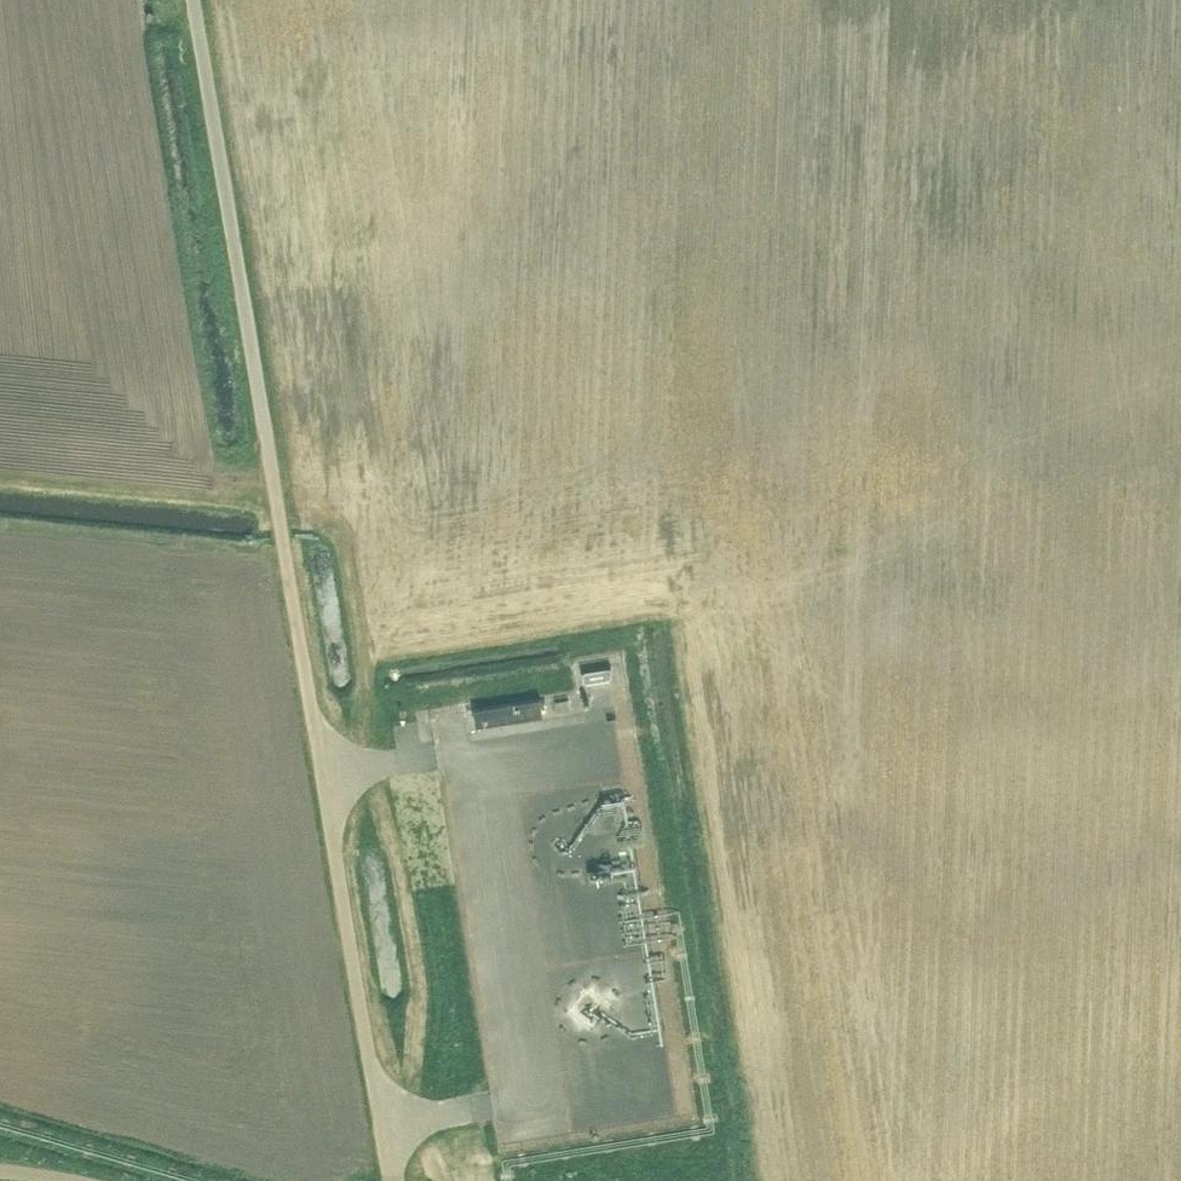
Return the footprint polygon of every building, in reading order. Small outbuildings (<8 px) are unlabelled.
[(541,697),(474,708),(477,725),(544,714),(541,697)]
